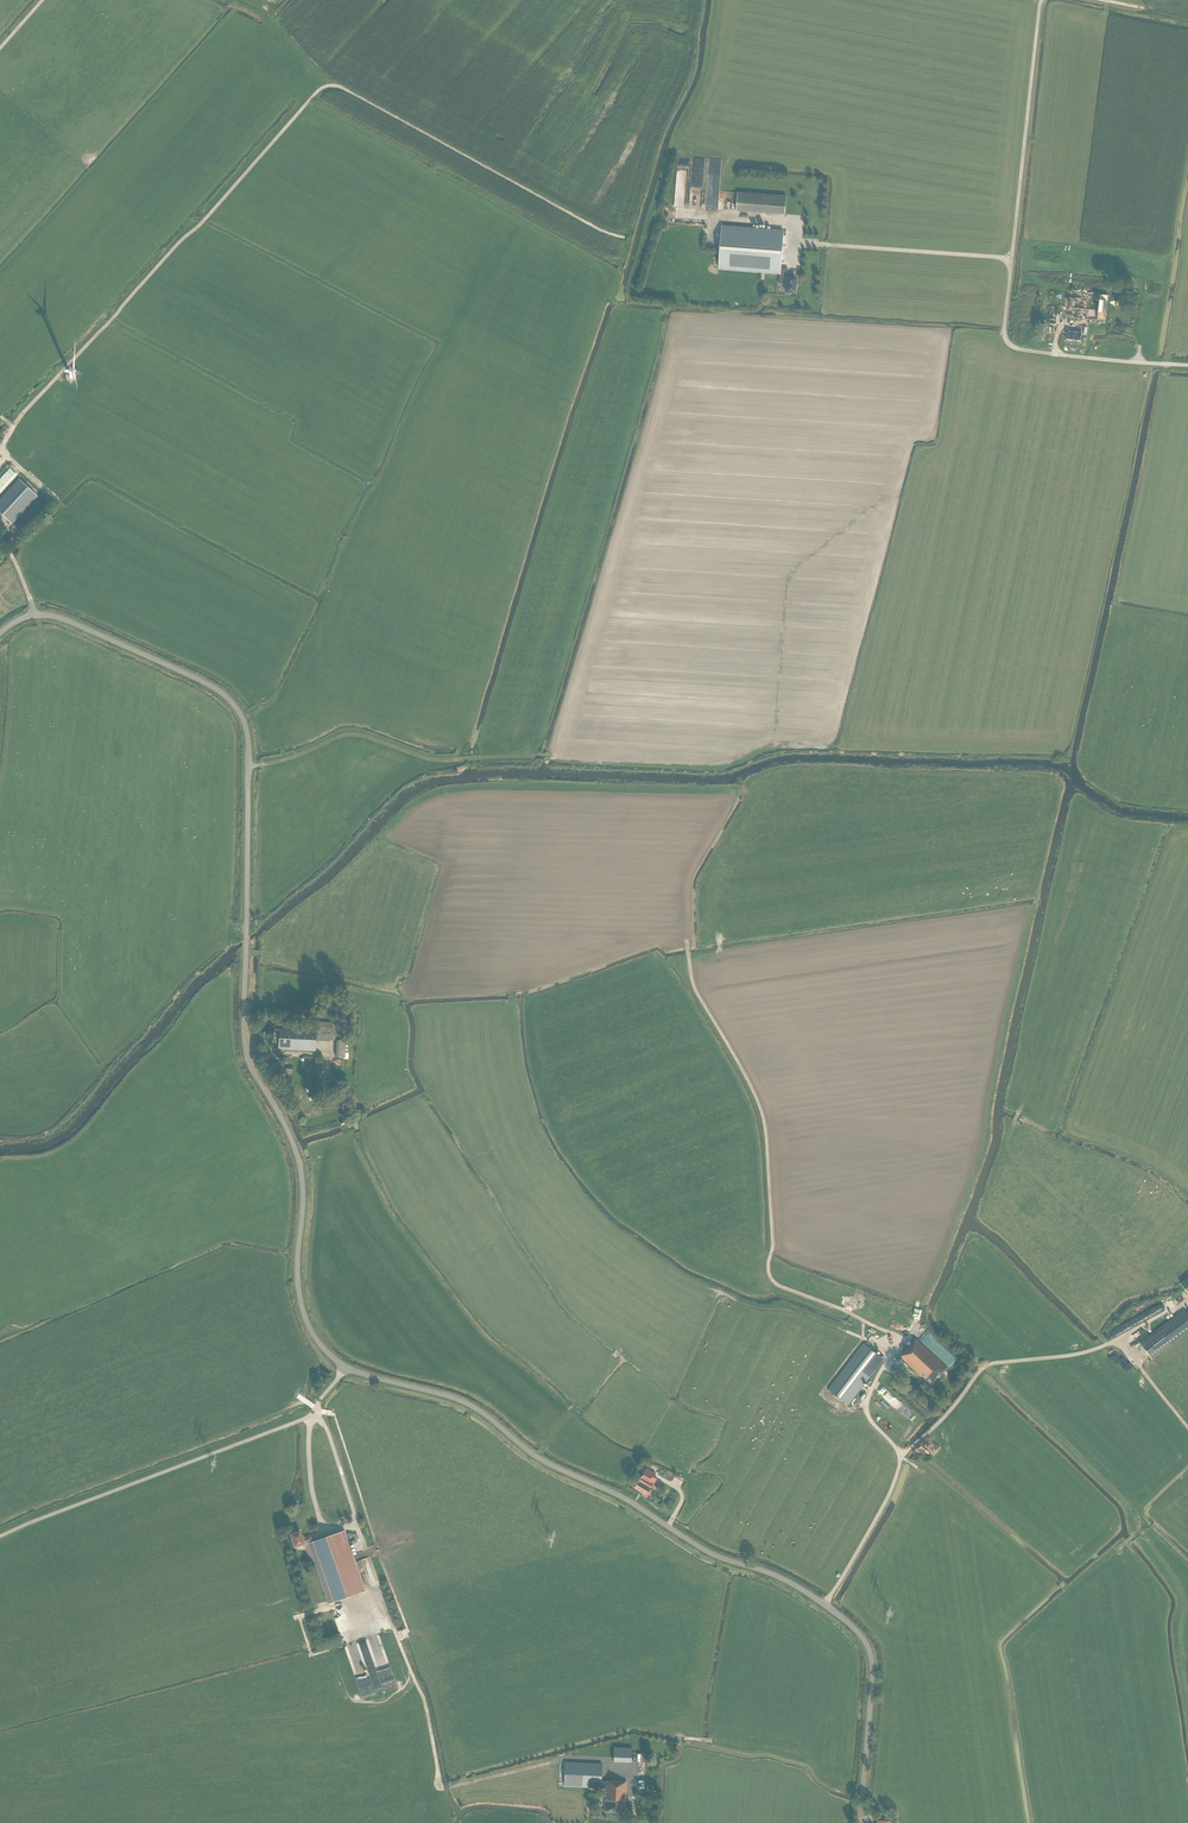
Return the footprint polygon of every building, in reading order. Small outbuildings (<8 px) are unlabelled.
[(738,193),(737,211),(784,214),(785,196),(738,193)] [(720,227),(717,269),(781,272),(780,283),(788,283),(787,291),(796,292),(797,278),(788,277),(789,268),(781,267),(783,231),(720,227)] [(1069,298),(1067,317),(1097,320),(1097,319),(1105,320),(1108,296),(1100,295),(1100,294),(1071,291),(1070,298),(1069,298)] [(1051,333),(1052,325),(1055,325),(1056,319),(1050,318),(1048,333),(1051,333)] [(1067,340),(1082,340),(1082,332),(1067,331),(1067,340)] [(12,524),(56,477),(34,457),(2,492),(1,492),(0,493),(0,513),(12,524)] [(9,527),(5,530),(14,542),(18,539),(9,527)] [(336,1000),(334,999),(333,998),(332,998),(330,998),(328,998),(327,998),(326,999),(324,1000),(323,1001),(323,1003),(322,1004),(322,1006),(322,1007),(323,1009),(323,1010),(324,1012),(326,1013),(327,1013),(328,1014),(330,1014),(332,1014),(333,1013),(334,1013),(336,1012),(337,1010),(337,1009),(338,1007),(338,1006),(338,1004),(337,1003),(337,1001),(336,1000)] [(337,1041),(337,1040),(342,1040),(343,1020),(338,1020),(338,1023),(318,1022),(318,1021),(310,1021),(310,1030),(296,1029),(296,1027),(292,1027),(292,1029),(284,1028),(284,1030),(274,1030),(275,1023),(264,1023),(263,1037),(279,1038),(279,1050),(316,1052),(316,1039),(318,1040),(319,1041),(330,1042),(330,1041),(337,1041)] [(345,1058),(346,1041),(337,1041),(336,1058),(345,1058)] [(1171,1346),(1187,1333),(1187,1315),(1184,1310),(1140,1344),(1152,1360),(1171,1346)] [(904,1344),(900,1348),(904,1352),(905,1353),(901,1358),(921,1377),(922,1376),(932,1385),(947,1369),(916,1339),(909,1347),(906,1344),(905,1345),(904,1344)] [(848,1405),(884,1358),(864,1343),(828,1389),(848,1405)] [(924,1444),(926,1445),(923,1448),(930,1454),(932,1456),(936,1450),(939,1447),(930,1440),(928,1443),(927,1443),(926,1442),(924,1444)] [(654,1477),(656,1474),(647,1468),(635,1488),(648,1495),(657,1479),(654,1477)] [(311,1562),(314,1561),(329,1603),(364,1591),(344,1532),(312,1542),(312,1541),(312,1540),(311,1537),(304,1539),(303,1535),(301,1536),(300,1532),(291,1535),(295,1547),(304,1544),(304,1543),(309,1542),(309,1544),(305,1545),(311,1562)] [(350,1659),(361,1696),(396,1686),(387,1655),(385,1658),(387,1660),(389,1669),(390,1672),(382,1674),(382,1672),(381,1673),(379,1671),(377,1673),(374,1664),(380,1663),(382,1664),(384,1663),(381,1660),(379,1661),(375,1657),(373,1651),(370,1654),(372,1658),(368,1655),(367,1653),(362,1655),(370,1684),(363,1686),(360,1683),(354,1663),(350,1659)] [(631,1762),(631,1748),(614,1747),(613,1761),(631,1762)] [(611,1781),(606,1781),(601,1781),(602,1764),(565,1762),(564,1787),(605,1788),(605,1800),(604,1800),(604,1805),(605,1805),(604,1811),(624,1812),(625,1802),(622,1802),(622,1800),(626,1800),(627,1781),(611,1780),(611,1781)]
